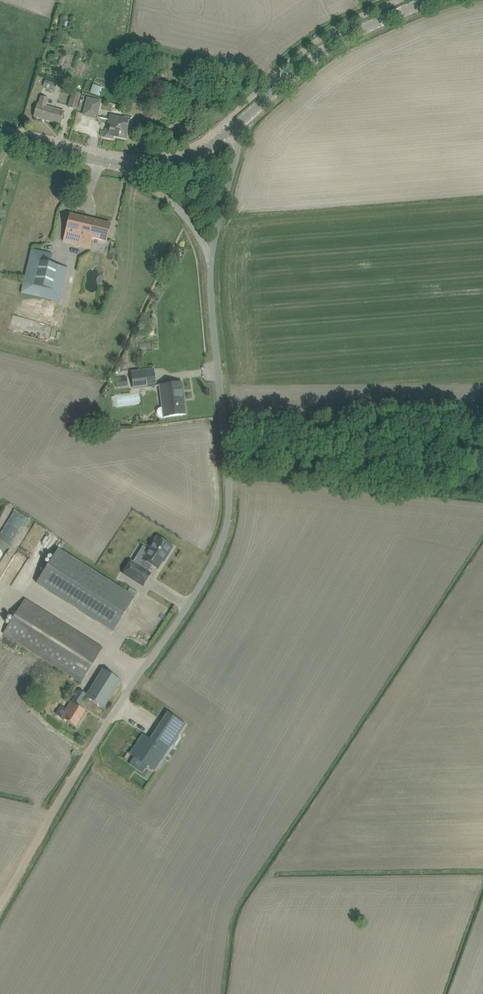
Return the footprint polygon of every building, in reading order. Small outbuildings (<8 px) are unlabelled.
[(90,92),(100,96),(103,88),(93,84),(90,92)] [(72,95),(68,107),(76,110),(80,98),(81,94),(80,94),(81,91),(75,88),(72,95)] [(38,105),(37,107),(34,117),(60,125),(64,112),(45,107),(47,99),(41,97),(38,105)] [(88,97),(84,115),(96,118),(100,101),(88,97)] [(109,130),(106,129),(104,137),(113,138),(114,136),(125,138),(128,126),(131,126),(132,118),(124,116),(124,119),(110,117),(109,124),(110,125),(109,130)] [(70,215),(67,224),(63,241),(89,247),(92,238),(107,241),(111,224),(70,215)] [(31,248),(21,292),(60,302),(68,268),(50,264),(52,254),(31,248)] [(153,369),(131,372),(133,389),(155,386),(153,369)] [(159,385),(162,407),(160,408),(158,409),(157,412),(157,414),(159,416),(161,417),(186,414),(182,383),(159,385)] [(113,394),(114,406),(141,403),(140,392),(113,394)] [(254,469),(272,471),(273,465),(267,464),(267,461),(255,460),(254,469)] [(131,562),(124,574),(143,586),(151,574),(148,572),(152,566),(158,569),(167,555),(167,556),(173,547),(157,537),(143,560),(145,560),(140,567),(131,562)] [(58,549),(37,583),(113,632),(135,598),(138,593),(130,588),(127,593),(113,584),(60,550),(58,549)] [(3,634),(81,683),(103,648),(25,599),(3,634)] [(62,718),(67,721),(75,727),(85,711),(79,707),(86,697),(103,708),(120,681),(103,669),(87,695),(79,690),(66,709),(67,710),(62,718)] [(130,754),(133,756),(154,770),(186,724),(168,712),(150,739),(143,734),(130,754)]
